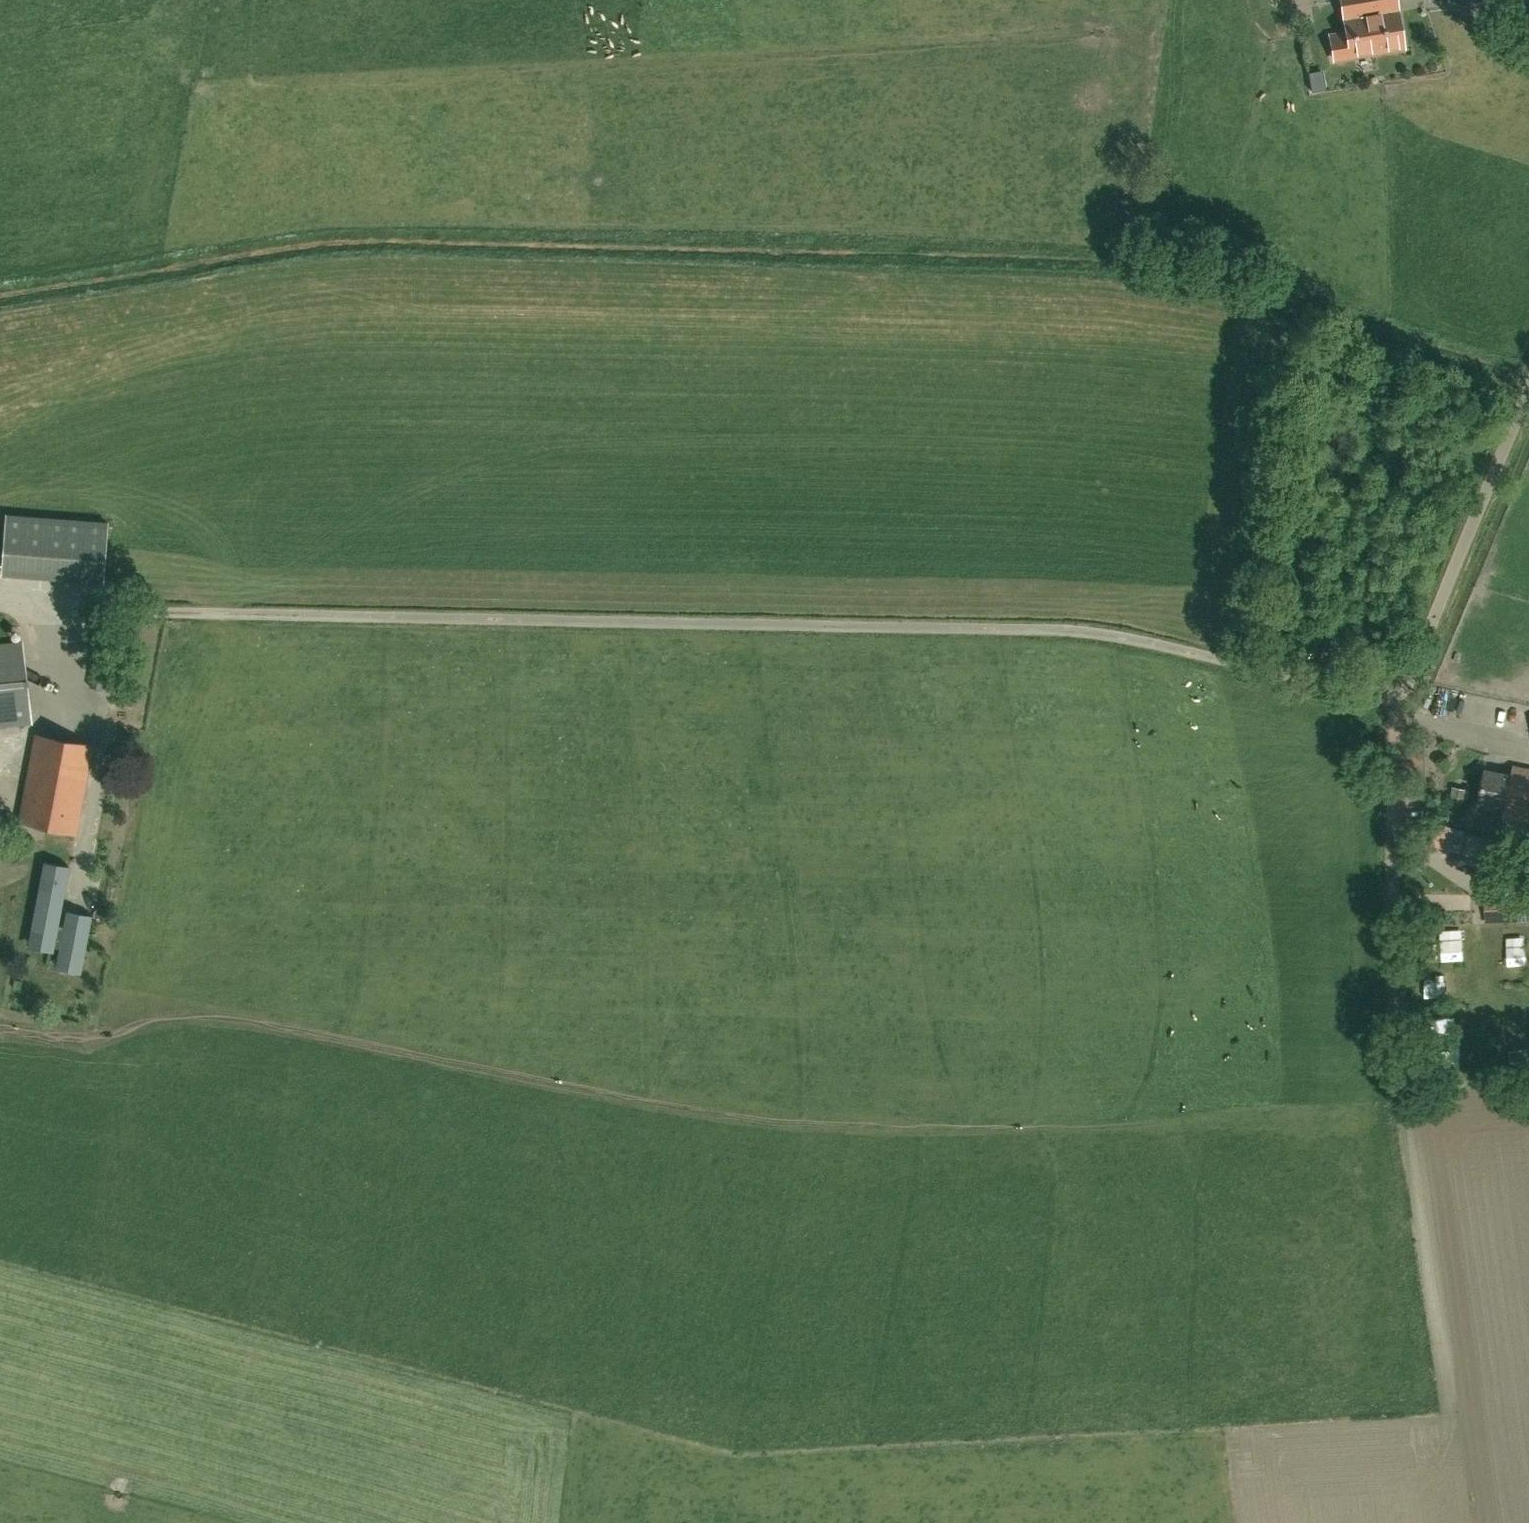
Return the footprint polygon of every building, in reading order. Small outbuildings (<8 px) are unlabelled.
[(1403,46),(1396,0),(1341,0),(1347,32),(1331,35),(1335,58),(1403,46)] [(107,583),(111,521),(9,514),(5,576),(107,583)] [(31,724),(22,641),(0,643),(0,728),(31,724)] [(36,736),(20,821),(76,833),(92,747),(36,736)] [(1528,781),(1528,769),(1514,766),(1512,776),(1486,771),(1480,802),(1506,807),(1504,818),(1514,820),(1517,805),(1528,808),(1528,787),(1528,781)] [(1514,820),(1528,823),(1528,808),(1517,805),(1514,820)] [(1436,848),(1465,851),(1468,828),(1438,825),(1436,848)] [(44,862),(28,941),(84,952),(91,920),(86,919),(87,917),(75,915),(72,928),(57,925),(69,867),(44,862)] [(1486,904),(1487,922),(1528,921),(1528,902),(1486,904)] [(1432,935),(1433,955),(1463,953),(1462,934),(1432,935)] [(1506,943),(1505,973),(1523,973),(1524,943),(1506,943)]
